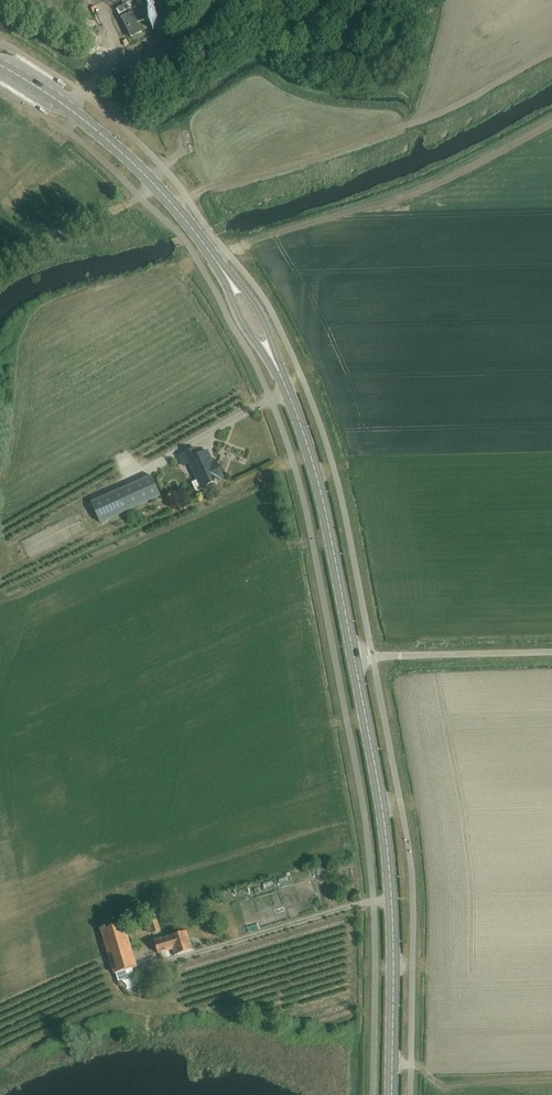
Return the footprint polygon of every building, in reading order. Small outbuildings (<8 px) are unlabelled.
[(131,38),(142,33),(132,13),(121,18),(131,38)] [(153,29),(175,29),(175,19),(153,19),(153,29)] [(195,491),(202,488),(224,478),(219,467),(216,468),(208,451),(199,456),(196,449),(179,456),(184,466),(190,463),(198,480),(191,482),(195,491)] [(100,523),(161,496),(152,476),(91,503),(100,523)] [(152,932),(153,934),(161,931),(156,913),(147,915),(149,921),(145,922),(148,933),(152,932)] [(242,915),(233,920),(237,928),(247,923),(242,915)] [(135,976),(132,967),(136,966),(123,923),(100,930),(113,973),(117,972),(119,981),(135,976)] [(173,955),(191,950),(186,932),(154,941),(157,952),(171,948),(173,955)]
